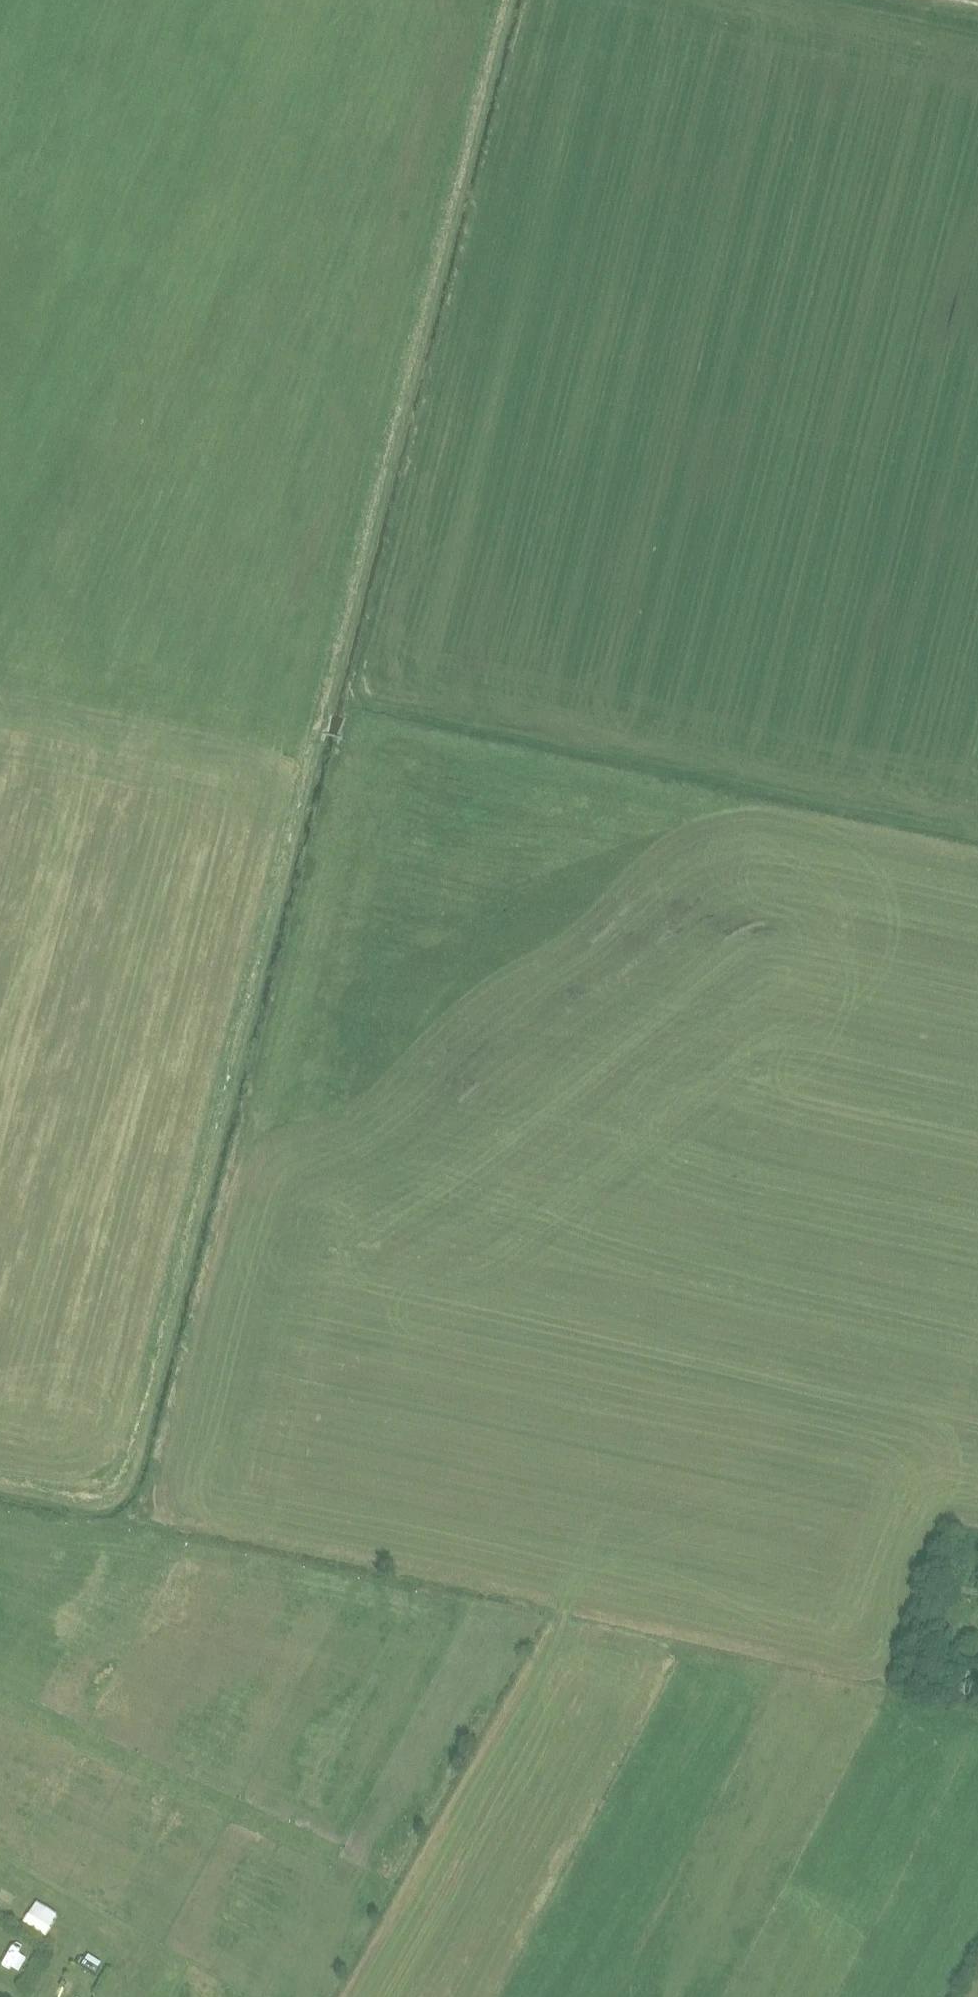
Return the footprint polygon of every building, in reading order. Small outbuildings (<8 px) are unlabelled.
[(42,1898),(29,1913),(41,1923),(54,1909),(42,1898)] [(6,1953),(24,1962),(34,1943),(17,1933),(6,1953)]
